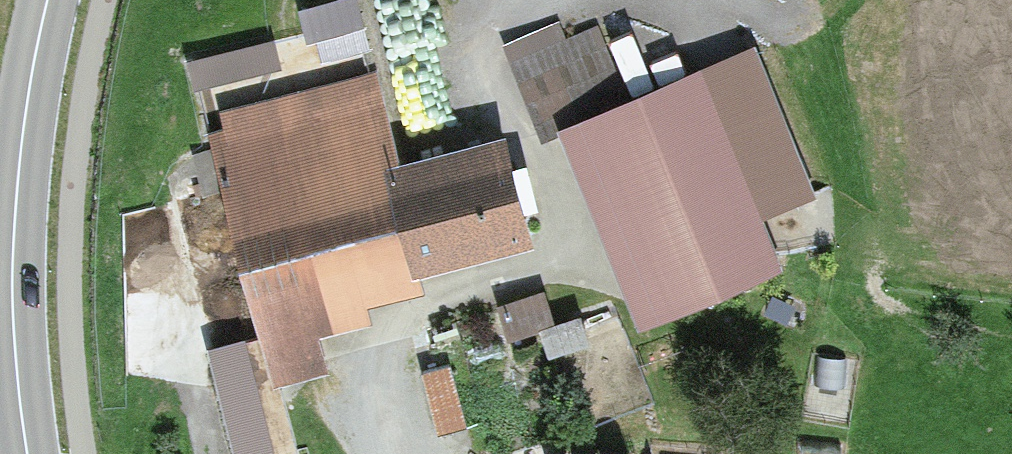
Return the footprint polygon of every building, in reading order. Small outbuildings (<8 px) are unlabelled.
[(315,44),(370,30),(363,0),(304,0),(315,44)] [(578,17),(509,40),(533,114),(602,91),(578,17)] [(289,28),(193,51),(206,102),(301,79),(289,28)] [(766,50),(571,131),(651,323),(801,260),(782,214),(826,196),(766,50)] [(383,83),(222,123),(289,388),(341,375),(332,342),(389,327),(384,307),(445,292),(564,262),(535,147),(407,179),(383,83)] [(556,369),(556,299),(509,299),(508,369),(556,369)] [(221,354),(247,453),(299,453),(270,342),(221,354)] [(441,434),(468,427),(451,359),(424,366),(441,434)]
